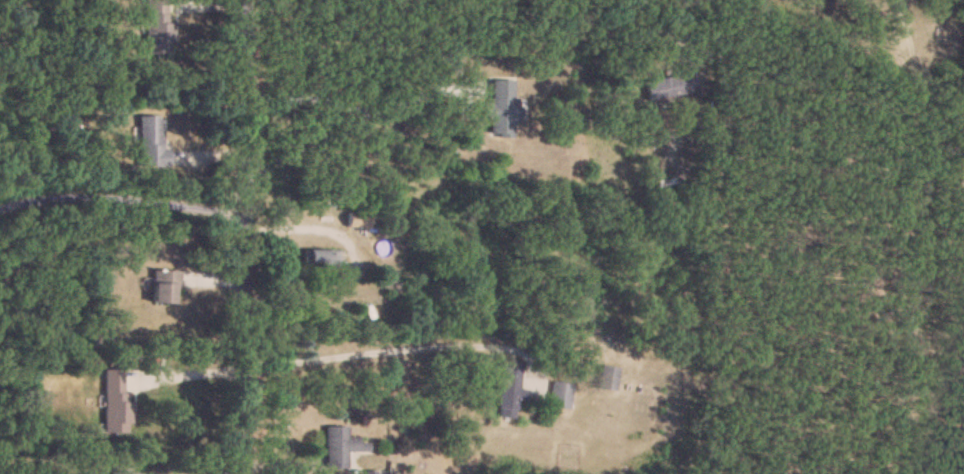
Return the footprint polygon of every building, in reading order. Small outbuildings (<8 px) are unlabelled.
[(172,54),(172,0),(146,0),(146,54),(172,54)] [(697,91),(693,72),(645,81),(648,100),(697,91)] [(521,98),(513,98),(513,80),(492,80),(492,102),(484,103),(484,119),(490,119),(491,136),(512,136),(512,121),(522,121),(521,98)] [(139,166),(165,166),(165,116),(139,116),(139,166)] [(370,216),(347,216),(347,228),(370,228),(370,216)] [(308,265),(339,265),(339,251),(308,251),(308,265)] [(177,305),(177,271),(152,271),(152,305),(177,305)] [(502,361),(498,418),(516,419),(518,398),(527,399),(527,390),(520,389),(523,363),(502,361)] [(616,392),(620,369),(601,365),(596,389),(616,392)] [(105,430),(133,430),(133,393),(124,393),(124,370),(105,370),(105,430)] [(570,409),(572,384),(552,382),(550,407),(570,409)] [(348,426),(325,426),(326,468),(347,468),(347,451),(369,450),(369,437),(348,437),(348,426)]
